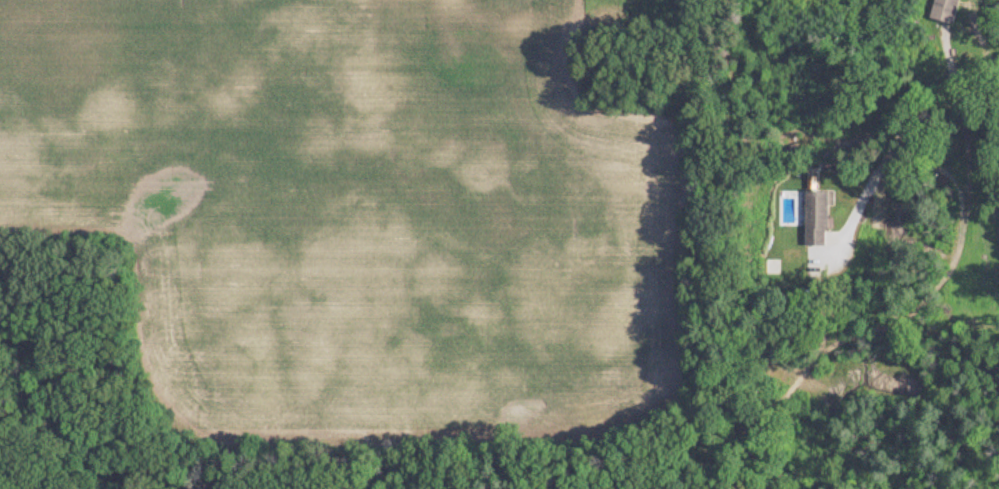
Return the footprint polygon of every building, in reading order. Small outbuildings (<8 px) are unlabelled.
[(825,190),(801,190),(801,247),(825,247),(825,190)]
